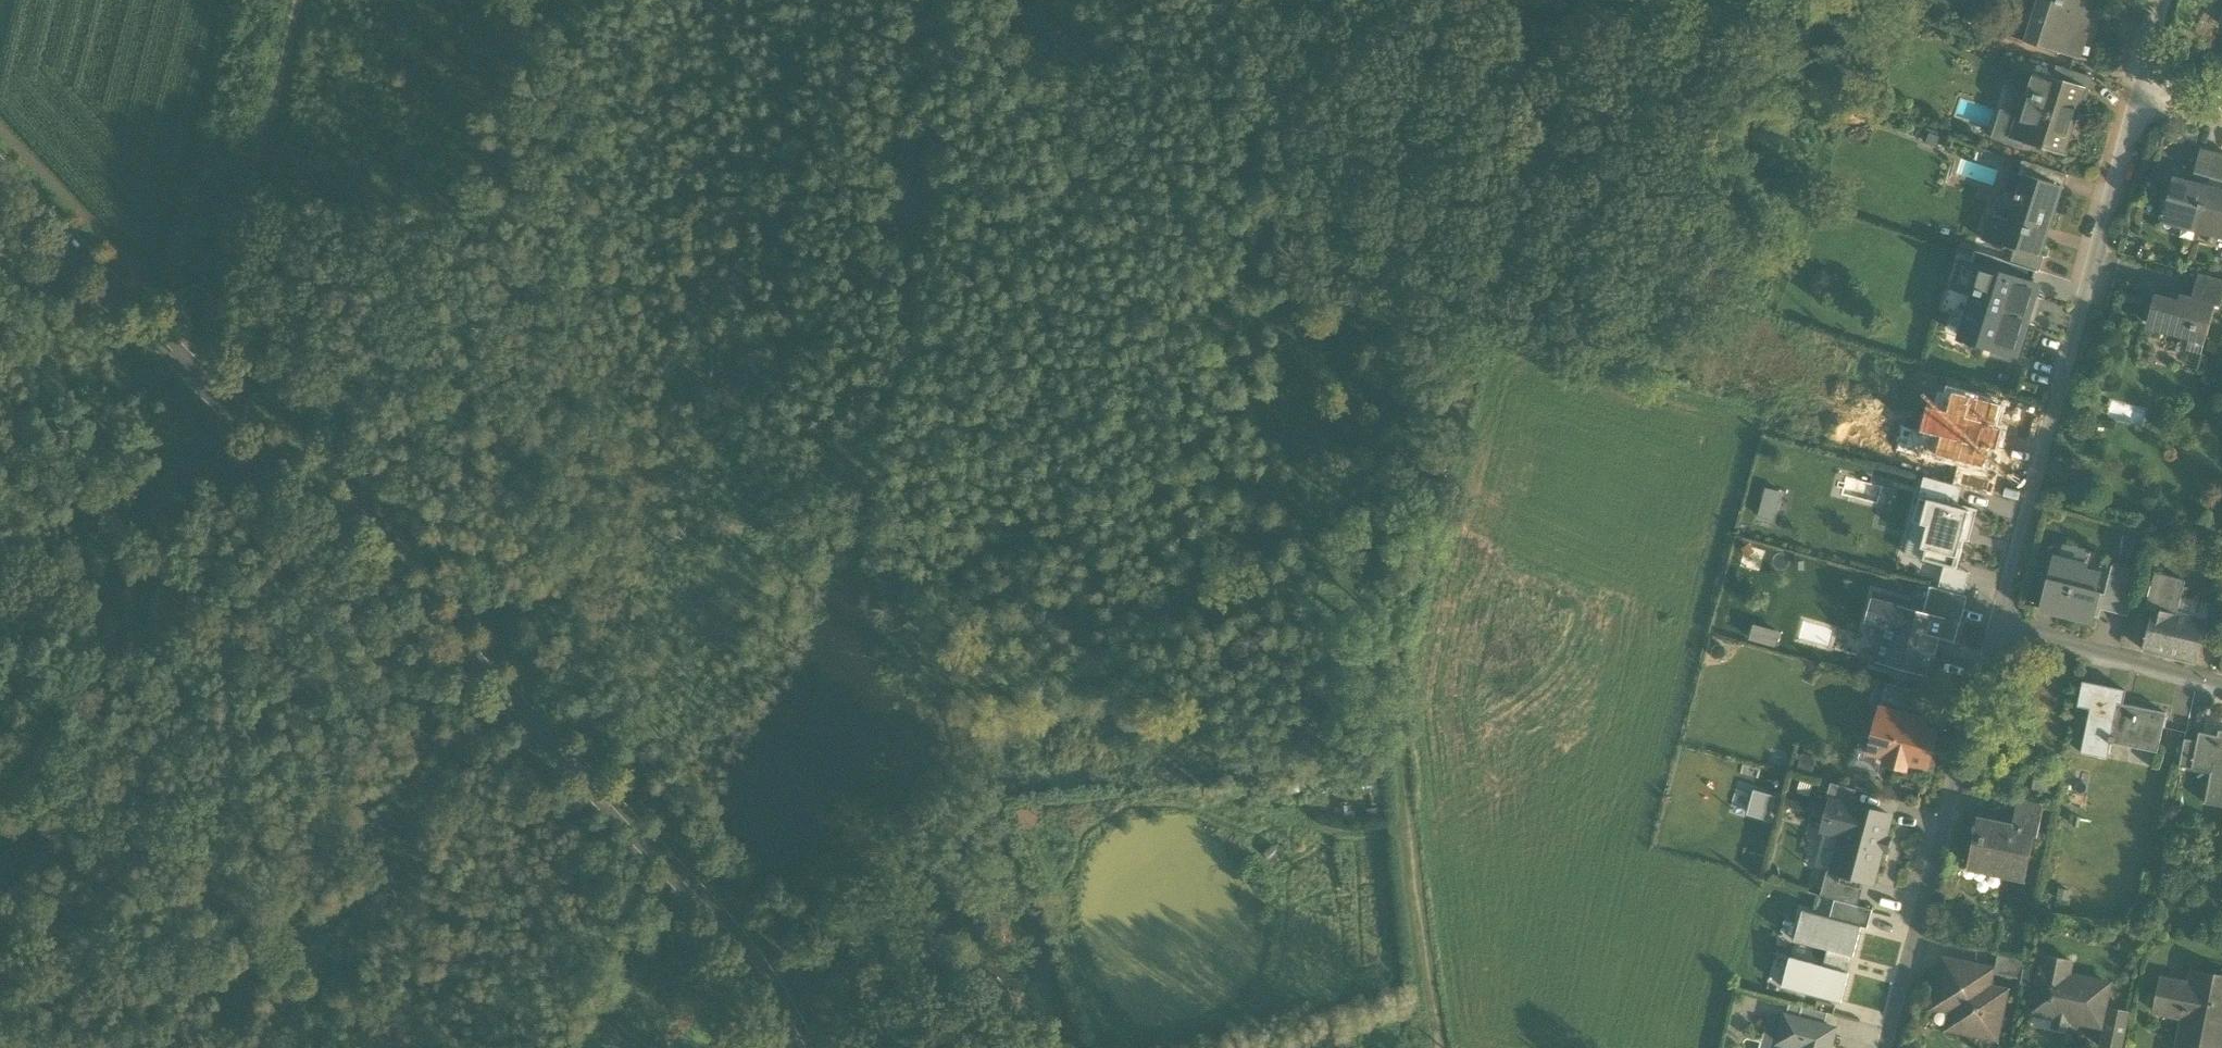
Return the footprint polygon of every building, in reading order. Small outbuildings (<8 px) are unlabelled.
[(2077,57),(2095,0),(2044,0),(2030,42),(2077,57)] [(2086,90),(2090,91),(2094,77),(2057,65),(2053,78),(2086,88),(2086,90)] [(2034,98),(2027,119),(2020,139),(2025,141),(2065,154),(2072,134),(2067,133),(2074,111),(2079,112),(2086,90),(2086,88),(2053,78),(2026,69),(2019,93),(2034,98)] [(2023,147),(2025,141),(2020,139),(2027,119),(2002,111),(1994,137),(2023,147)] [(2067,133),(2072,134),(2079,112),(2074,111),(2067,133)] [(2194,173),(2210,177),(2217,153),(2201,149),(2194,173)] [(2217,153),(2210,177),(2221,181),(2221,154),(2217,153)] [(2059,187),(2063,189),(2068,174),(2023,160),(2019,174),(2025,176),(2025,175),(2060,186),(2059,187)] [(2192,182),(2208,186),(2210,177),(2194,173),(2192,182)] [(2016,248),(2039,256),(2040,255),(2049,226),(2047,226),(2059,187),(2060,186),(2025,175),(2025,176),(2011,221),(1992,215),(1984,240),(2005,246),(2005,245),(2016,248)] [(2163,217),(2197,226),(2208,186),(2192,182),(2174,177),(2163,217)] [(2210,177),(2208,186),(2221,190),(2221,181),(2210,177)] [(2208,186),(2197,226),(2221,232),(2221,190),(2208,186)] [(2196,232),(2197,226),(2163,217),(2161,223),(2196,232)] [(2196,232),(2221,239),(2221,232),(2197,226),(2196,232)] [(2039,271),(2044,256),(2040,255),(2039,256),(2016,248),(2011,262),(2037,270),(2039,271)] [(1971,264),(2032,284),(2037,270),(2011,262),(1975,250),(1971,264)] [(1971,264),(1964,284),(1977,288),(1967,319),(1961,337),(2010,353),(2021,320),(2025,322),(2030,308),(2025,307),(2032,284),(1971,264)] [(2221,307),(2221,305),(2221,281),(2199,274),(2192,297),(2216,304),(2216,306),(2221,307)] [(1954,315),(1967,319),(1977,288),(1964,284),(1954,315)] [(2148,321),(2207,337),(2216,306),(2216,304),(2192,297),(2180,294),(2179,301),(2155,294),(2148,321)] [(1961,468),(1985,474),(2004,405),(1955,393),(1949,412),(1932,407),(1925,433),(1943,438),(1936,461),(1961,468)] [(1956,485),(1963,487),(1985,493),(1989,475),(1985,474),(1961,468),(1956,485)] [(1925,477),(1920,494),(1958,504),(1963,487),(1956,485),(1925,477)] [(1784,492),(1766,487),(1757,517),(1775,522),(1784,492)] [(1969,541),(1978,510),(1958,504),(1920,494),(1912,522),(1928,526),(1922,548),(1926,549),(1923,560),(1945,566),(1957,569),(1965,540),(1969,541)] [(1928,526),(1912,522),(1903,555),(1923,560),(1926,549),(1922,548),(1928,526)] [(2063,543),(2059,558),(2085,565),(2089,550),(2063,543)] [(2059,558),(2055,557),(2043,609),(2091,621),(2099,593),(2094,592),(2098,574),(2084,570),(2085,565),(2059,558)] [(1945,566),(1941,578),(1967,584),(1970,573),(1957,569),(1945,566)] [(2114,568),(2104,606),(2130,613),(2140,574),(2114,568)] [(2144,649),(2197,662),(2208,621),(2177,613),(2182,596),(2186,581),(2154,574),(2146,607),(2155,609),(2144,649)] [(1941,578),(1939,588),(1964,595),(1967,584),(1941,578)] [(1964,595),(1939,588),(1930,586),(1923,611),(1957,620),(1964,595)] [(2213,604),(2182,596),(2177,613),(2208,621),(2213,604)] [(1875,661),(1930,676),(1940,639),(1956,643),(1961,622),(1957,620),(1923,611),(1872,597),(1866,622),(1884,627),(1875,661)] [(1782,632),(1754,624),(1749,640),(1778,648),(1782,632)] [(2078,706),(2091,709),(2092,706),(2103,709),(2108,687),(2084,682),(2078,706)] [(1888,683),(1881,708),(1916,717),(1922,692),(1910,688),(1893,684),(1888,683)] [(2082,753),(2108,758),(2111,743),(2113,733),(2123,735),(2122,739),(2159,746),(2163,727),(2166,727),(2168,717),(2166,717),(2166,713),(2124,704),(2126,691),(2108,687),(2103,709),(2092,706),(2091,709),(2082,753)] [(1881,708),(1870,751),(1890,757),(1888,764),(1906,769),(1908,761),(1928,767),(1937,731),(1923,727),(1925,719),(1916,717),(1881,708)] [(2221,807),(2221,731),(2219,731),(2218,736),(2199,733),(2198,742),(2194,761),(2196,761),(2213,765),(2211,773),(2205,803),(2221,807)] [(2111,743),(2158,752),(2159,746),(2122,739),(2123,735),(2113,733),(2111,743)] [(2180,767),(2194,770),(2196,761),(2194,761),(2198,742),(2185,739),(2180,767)] [(1890,757),(1870,751),(1857,748),(1852,765),(1885,774),(1888,764),(1890,757)] [(1817,757),(1802,753),(1797,774),(1811,778),(1817,757)] [(2196,761),(2194,770),(2211,773),(2213,765),(2196,761)] [(2036,769),(2031,789),(2048,793),(2052,772),(2036,769)] [(1826,799),(1830,801),(1830,799),(1851,805),(1856,790),(1831,783),(1826,799)] [(1776,796),(1753,790),(1746,815),(1769,821),(1776,796)] [(2028,835),(2037,837),(2044,804),(2018,798),(2012,823),(2029,826),(2028,835)] [(1826,832),(1842,836),(1882,847),(1891,816),(1851,805),(1830,799),(1830,801),(1822,831),(1826,832)] [(1976,865),(2020,874),(2028,835),(2029,826),(2012,823),(2012,826),(2003,824),(2002,828),(1984,824),(1981,836),(1979,836),(1978,841),(1980,842),(1976,865)] [(1833,870),(1842,836),(1826,832),(1816,866),(1827,869),(1833,870)] [(1873,883),(1882,847),(1842,836),(1833,870),(1832,872),(1865,881),(1873,883)] [(2020,874),(1976,865),(1974,870),(2018,879),(2020,874)] [(1858,906),(1865,881),(1832,872),(1833,870),(1827,869),(1820,896),(1835,899),(1858,906)] [(1858,906),(1835,899),(1830,918),(1862,927),(1868,928),(1873,909),(1858,906)] [(1795,940),(1828,949),(1851,955),(1854,956),(1862,927),(1830,918),(1803,911),(1795,940)] [(1851,955),(1828,949),(1824,966),(1846,972),(1851,955)] [(1995,973),(2022,979),(2026,960),(1999,954),(1995,973)] [(1849,973),(1846,972),(1824,966),(1790,957),(1782,987),(1841,1002),(1849,973)] [(1955,1028),(1995,1036),(2005,992),(1987,989),(1991,971),(1946,961),(1938,1002),(1956,1005),(1959,1010),(1955,1028)] [(2033,1012),(2101,1026),(2105,1007),(2109,984),(2042,970),(2033,1012)] [(2197,976),(2194,991),(2166,985),(2161,1008),(2197,1015),(2191,1042),(2184,1041),(2183,1047),(2221,1047),(2221,981),(2197,976)] [(1786,1016),(1823,1026),(1827,1013),(1789,1003),(1786,1016)] [(2107,1047),(2123,1047),(2130,1013),(2105,1007),(2101,1026),(2104,1027),(2100,1047),(2107,1047)] [(1834,1029),(1823,1026),(1786,1016),(1779,1042),(1800,1047),(1829,1047),(1834,1029)]
